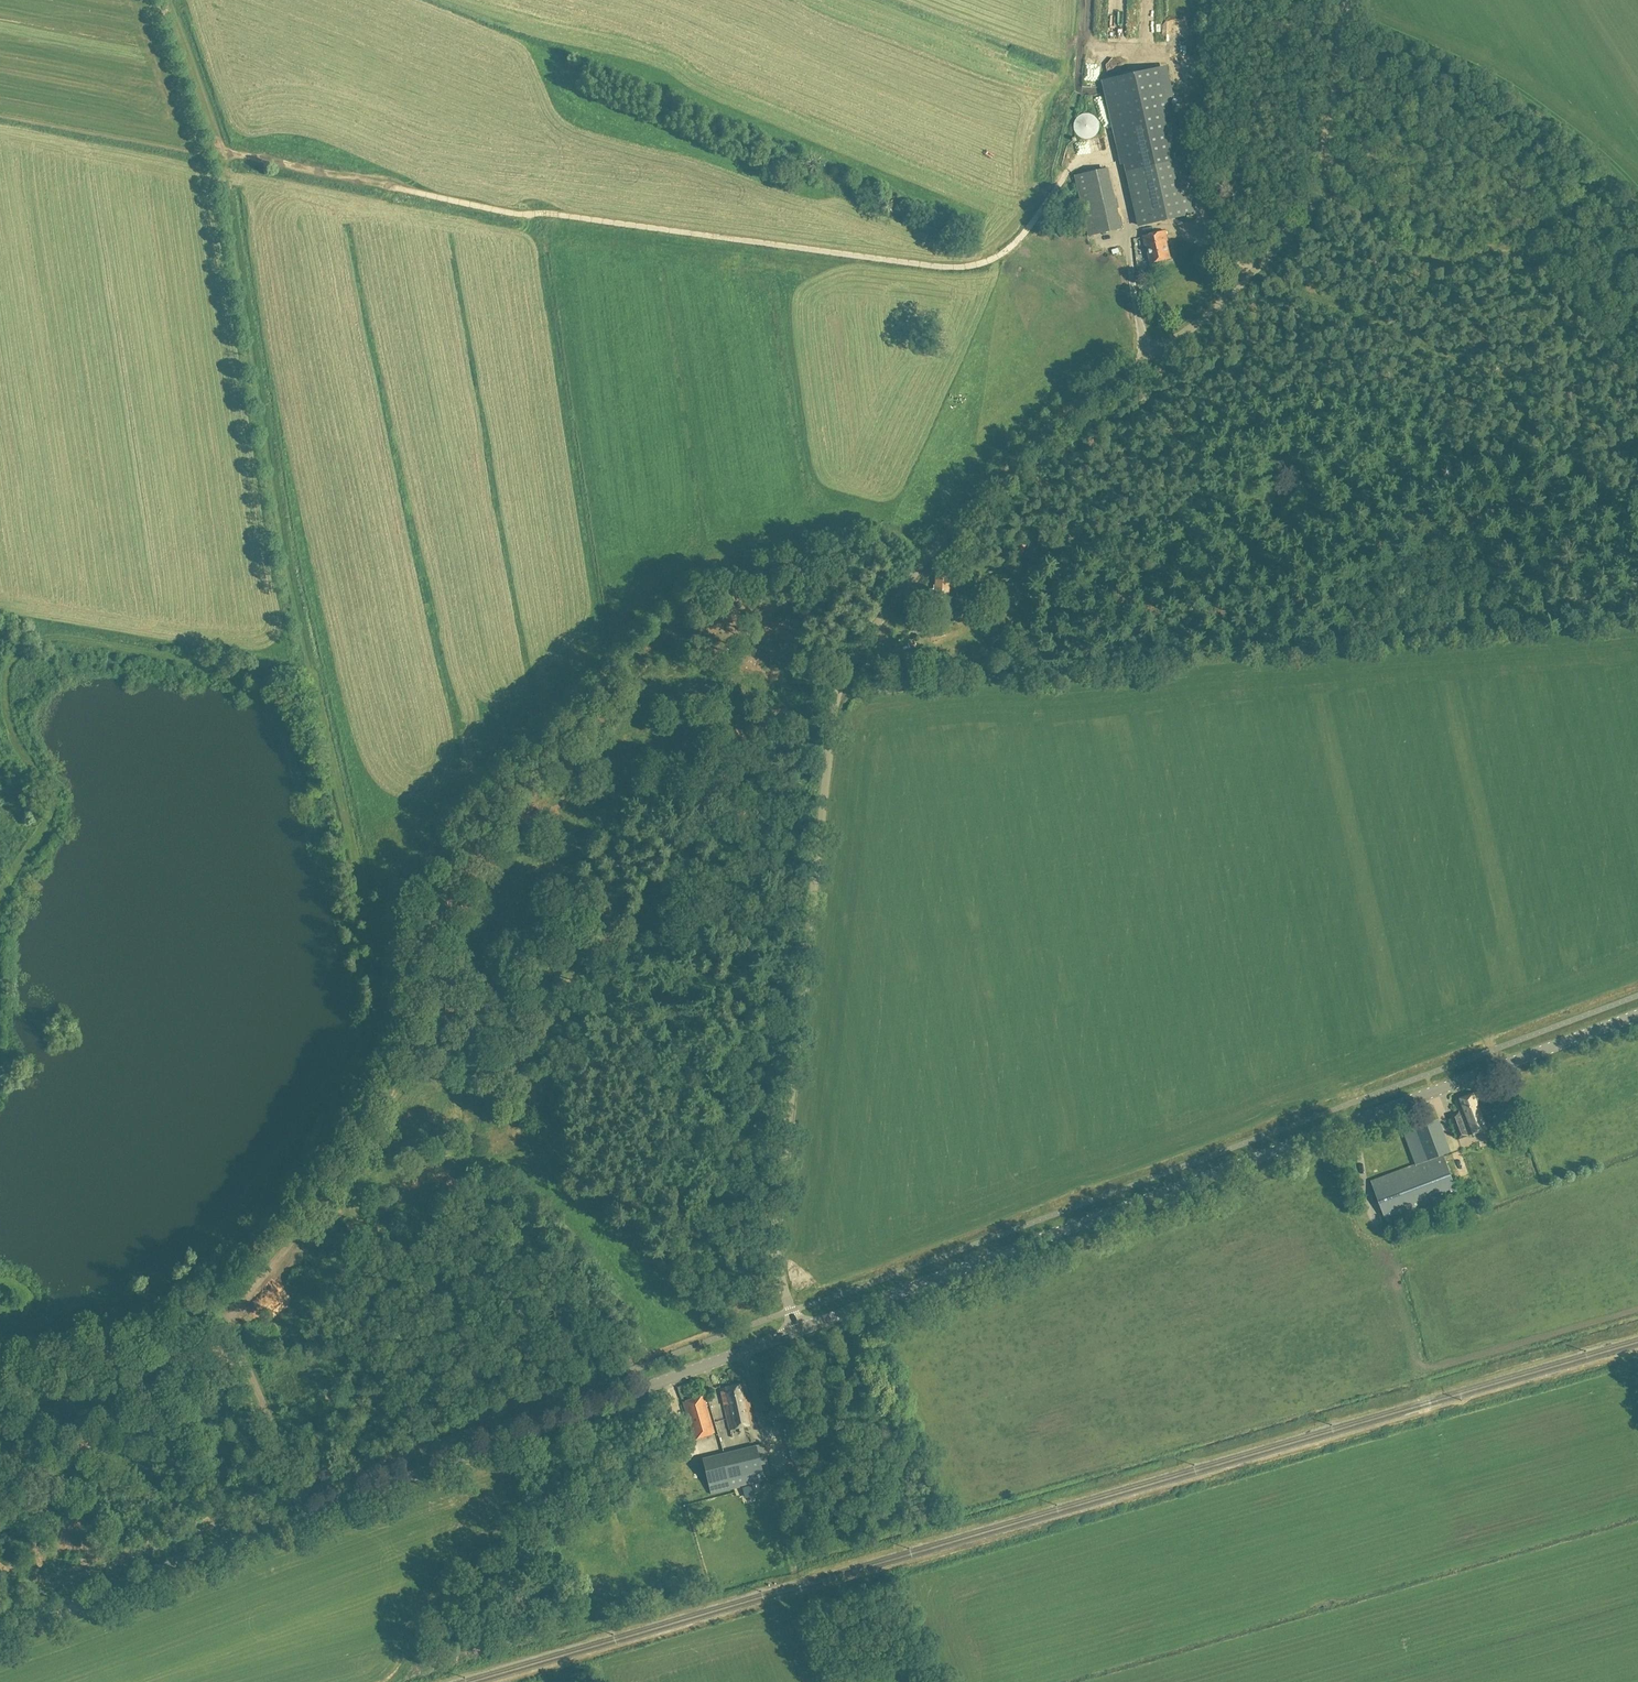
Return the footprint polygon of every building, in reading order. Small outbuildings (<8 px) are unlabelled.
[(1145,65),(1146,72),(1155,71),(1154,63),(1145,65)] [(1194,214),(1183,167),(1184,167),(1164,75),(1109,88),(1129,179),(1140,226),(1194,214)] [(1098,131),(1099,126),(1098,122),(1096,118),(1093,115),(1088,114),(1084,114),(1080,115),(1077,118),(1074,122),(1074,126),(1074,131),(1077,134),(1080,137),(1084,139),(1088,139),(1093,137),(1096,134),(1098,131)] [(1102,170),(1075,176),(1088,236),(1116,230),(1102,170)] [(1164,230),(1142,235),(1144,246),(1146,246),(1150,263),(1170,259),(1166,242),(1167,242),(1164,230)] [(1289,506),(1280,508),(1285,528),(1294,526),(1289,506)] [(936,587),(935,596),(943,596),(942,604),(956,605),(958,583),(950,583),(950,576),(937,575),(936,584),(934,584),(934,587),(936,587)] [(924,617),(925,622),(922,622),(922,630),(926,630),(926,635),(935,634),(934,629),(939,629),(938,621),(939,620),(939,616),(924,617)] [(1011,632),(1002,634),(989,638),(990,641),(989,641),(991,646),(1014,639),(1011,632)] [(1454,1101),(1458,1111),(1449,1115),(1458,1139),(1492,1126),(1479,1090),(1460,1097),(1461,1098),(1454,1101)] [(1439,1118),(1432,1121),(1404,1132),(1416,1164),(1371,1180),(1387,1221),(1458,1195),(1443,1154),(1444,1153),(1451,1151),(1439,1118)] [(1485,1149),(1479,1152),(1483,1161),(1490,1158),(1485,1149)] [(729,1429),(754,1423),(745,1382),(720,1387),(729,1429)] [(683,1400),(694,1438),(714,1432),(703,1394),(683,1400)] [(783,1429),(791,1458),(798,1456),(791,1427),(783,1429)] [(702,1458),(711,1494),(765,1481),(756,1445),(724,1453),(702,1458)] [(775,1507),(769,1508),(773,1536),(779,1535),(775,1507)]
